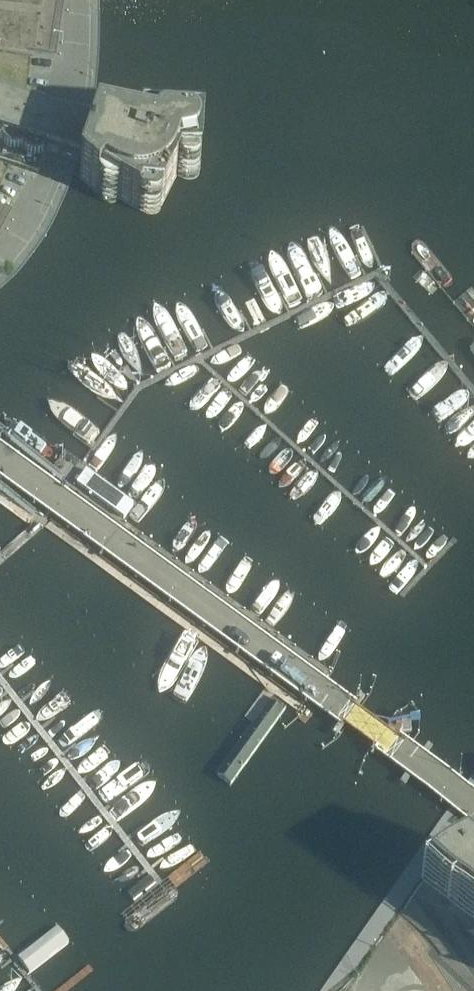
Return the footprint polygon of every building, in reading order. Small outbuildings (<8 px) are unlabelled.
[(53,58),(62,0),(0,0),(0,50),(53,58)] [(57,117),(60,110),(0,90),(0,160),(38,173),(43,158),(58,163),(82,171),(80,176),(97,191),(101,186),(138,207),(141,203),(161,204),(179,168),(199,168),(202,131),(142,127),(140,134),(97,126),(70,120),(57,117)] [(10,210),(0,204),(0,228),(10,210)] [(87,467),(75,486),(124,521),(136,503),(87,467)] [(9,536),(23,516),(0,500),(0,529),(9,536)] [(58,541),(45,558),(48,560),(59,568),(71,550),(64,544),(58,541)] [(0,577),(0,604),(45,564),(31,549),(0,577)] [(71,550),(59,568),(71,577),(84,560),(71,550)] [(466,835),(460,831),(421,886),(473,967),(473,850),(465,836),(466,835)]
